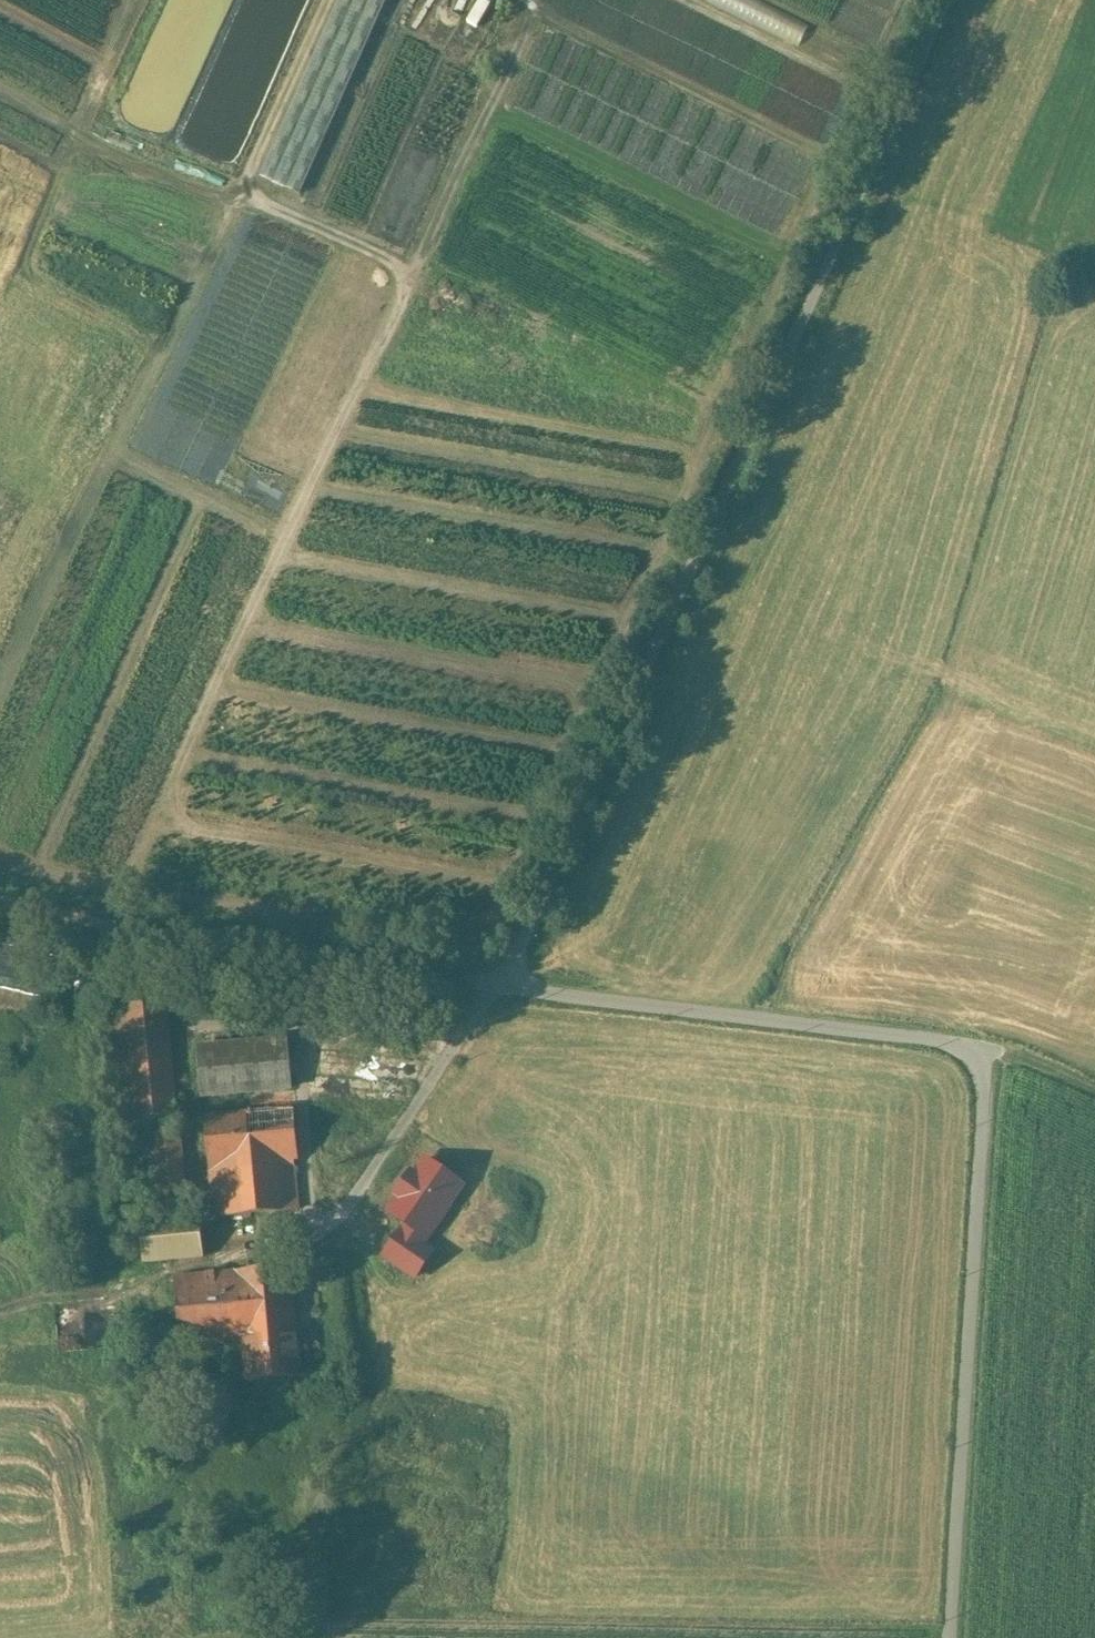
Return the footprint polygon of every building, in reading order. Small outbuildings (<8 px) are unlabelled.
[(261,176),(300,193),(385,0),(340,0),(261,176)] [(160,973),(101,978),(115,1122),(174,1116),(164,1005),(161,977),(160,973)] [(286,1040),(196,1048),(201,1097),(291,1088),(286,1040)] [(293,1111),(204,1119),(213,1218),(297,1210),(292,1160),(297,1159),(293,1111)] [(179,1131),(140,1134),(140,1137),(143,1174),(182,1171),(179,1131)] [(424,1160),(414,1175),(410,1173),(395,1194),(399,1197),(388,1213),(406,1225),(403,1231),(422,1244),(426,1239),(427,1239),(450,1206),(447,1204),(460,1185),(424,1160)] [(199,1216),(139,1222),(143,1263),(203,1257),(199,1216)] [(402,1230),(383,1257),(414,1278),(432,1251),(422,1244),(403,1231),(402,1230)] [(289,1267),(236,1272),(242,1342),(246,1382),(300,1377),(289,1267)] [(236,1272),(173,1278),(180,1349),(242,1342),(236,1272)]
